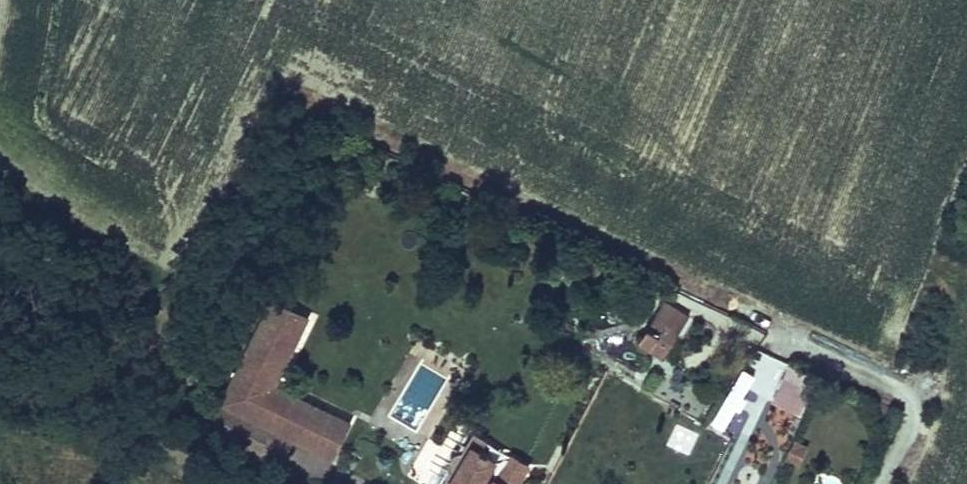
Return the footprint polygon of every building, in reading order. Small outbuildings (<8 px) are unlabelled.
[(289,303),(250,285),(242,302),(280,320),(289,303)] [(669,298),(645,285),(621,329),(645,341),(669,298)] [(280,320),(242,302),(226,335),(263,354),(280,320)] [(263,354),(226,335),(218,352),(255,371),(263,354)] [(255,371),(218,352),(200,391),(294,438),(313,400),(255,371)] [(795,375),(765,361),(753,388),(783,401),(795,375)] [(330,408),(313,400),(294,438),(311,446),(330,408)] [(481,444),(455,428),(429,469),(454,483),(469,483),(474,474),(466,469),(481,444)] [(513,451),(495,440),(480,464),(498,475),(513,451)] [(498,475),(480,464),(474,474),(469,483),(513,483),(498,475)]
